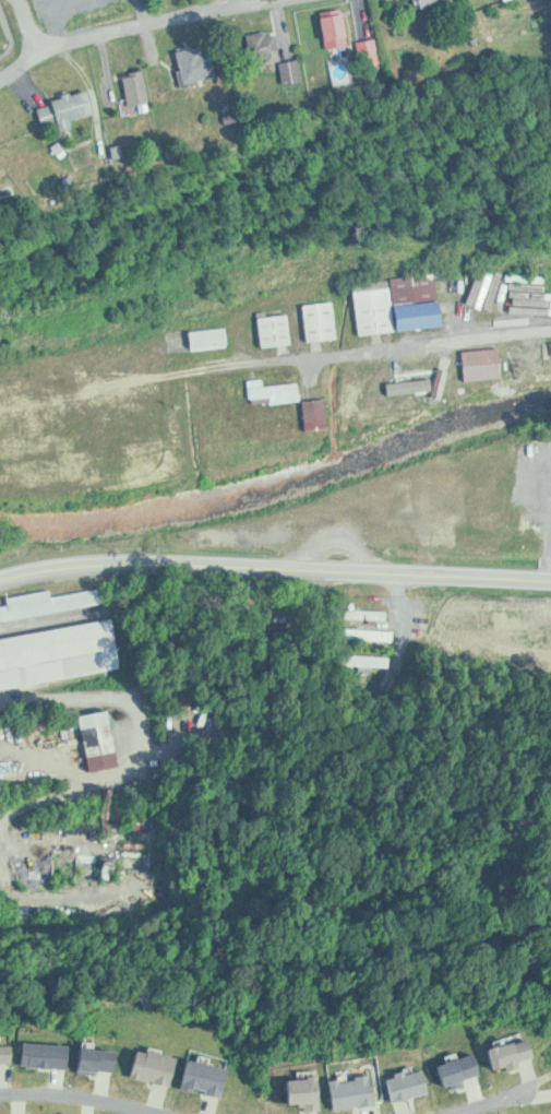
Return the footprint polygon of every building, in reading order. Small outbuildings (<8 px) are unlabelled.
[(450,7),(448,0),(425,0),(429,14),(450,7)] [(335,48),(358,44),(352,10),(329,14),(335,48)] [(260,65),(289,60),(284,29),(254,34),(260,65)] [(368,42),(375,66),(392,62),(386,37),(368,42)] [(172,52),(181,83),(214,76),(206,45),(172,52)] [(316,80),(309,58),(291,64),(298,85),(316,80)] [(129,74),(138,107),(159,101),(150,68),(129,74)] [(49,127),(68,122),(70,131),(80,128),(77,119),(102,112),(96,89),(43,104),(49,127)] [(356,291),(362,335),(401,330),(401,331),(448,326),(442,273),(393,279),(394,286),(356,291)] [(337,302),(307,304),(310,341),(340,339),(337,302)] [(263,317),(266,347),(295,344),(292,314),(263,317)] [(193,329),(193,348),(232,348),(232,329),(193,329)] [(303,400),(302,382),(267,385),(267,378),(251,380),(254,405),(303,400)] [(112,600),(108,586),(55,595),(53,589),(8,596),(9,605),(0,607),(0,621),(112,600)] [(388,610),(350,610),(350,620),(388,620),(388,610)] [(119,649),(0,671),(0,640),(113,618),(119,649)] [(394,629),(349,629),(349,639),(394,639),(394,629)] [(122,666),(0,689),(0,671),(119,649),(122,666)] [(83,715),(113,709),(123,767),(94,771),(83,715)]
